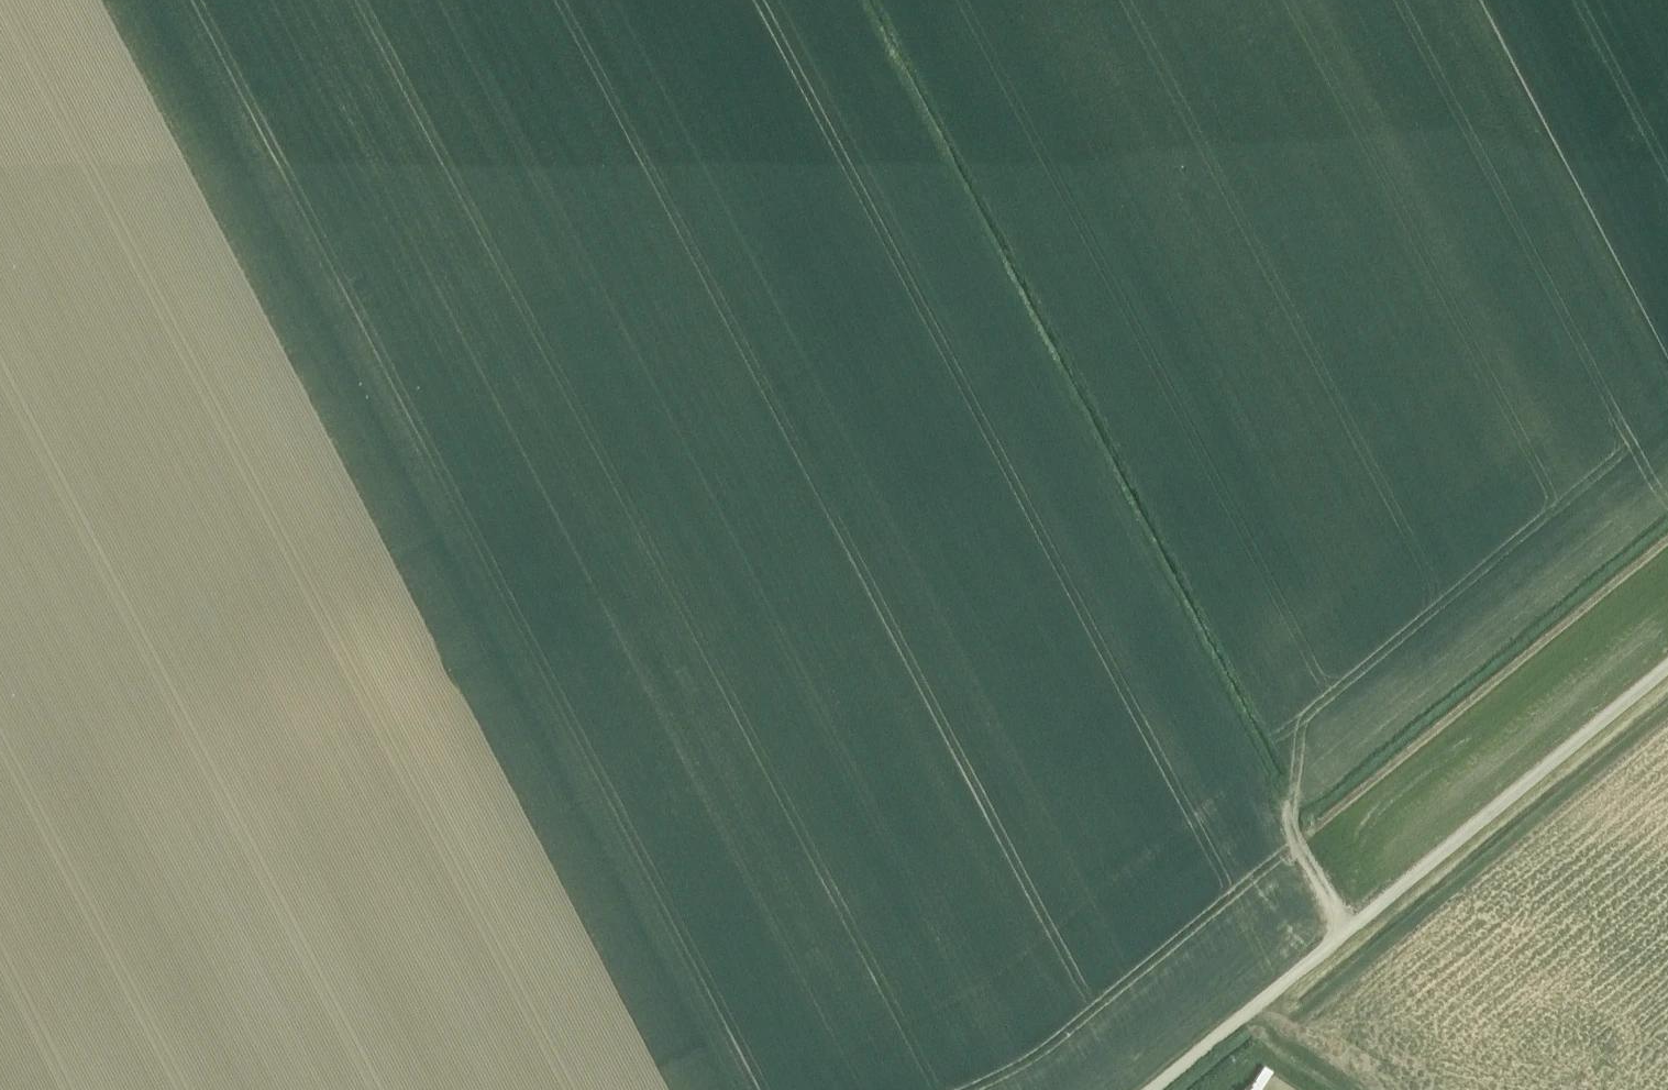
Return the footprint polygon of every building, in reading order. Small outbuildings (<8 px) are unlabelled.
[(1256,1089),(1266,1089),(1277,1074),(1270,1069),(1256,1089)]
